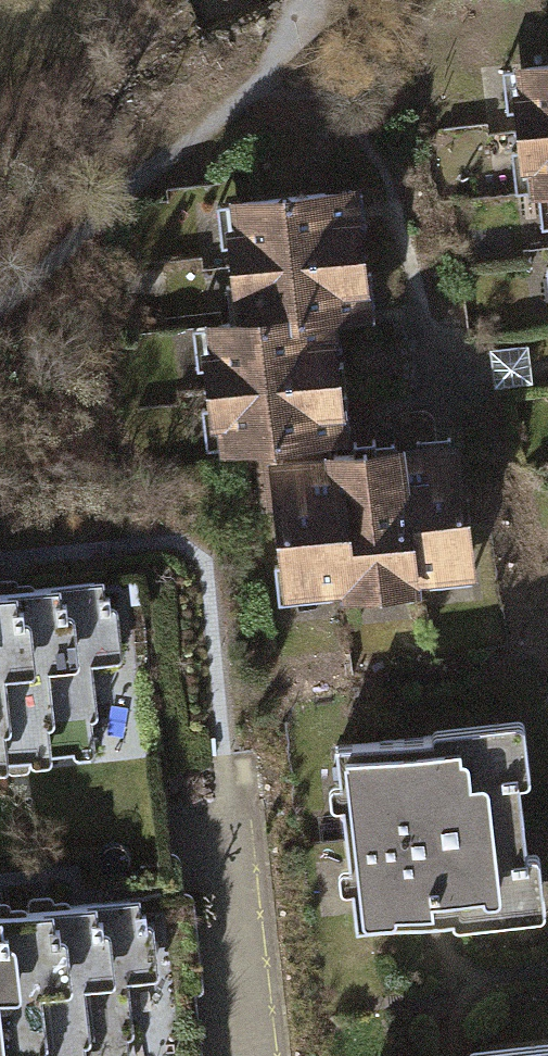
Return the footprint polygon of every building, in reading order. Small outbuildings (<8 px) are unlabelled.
[(509,70),(525,201),(547,198),(547,65),(509,70)] [(359,188),(222,202),(235,322),(298,315),(299,328),(339,323),(373,320),(359,188)] [(235,322),(200,326),(215,458),(256,453),(324,446),(352,443),(339,323),(299,328),(298,315),(235,322)] [(534,383),(530,344),(490,350),(495,388),(534,383)] [(256,453),(272,612),(480,591),(464,439),(324,453),(324,446),(256,453)] [(105,757),(94,665),(124,661),(118,607),(109,608),(106,581),(0,594),(0,769),(105,757)] [(126,664),(98,667),(104,719),(133,716),(126,664)] [(339,755),(344,792),(332,794),(335,817),(347,816),(354,878),(343,880),(346,903),(357,902),(361,937),(458,926),(459,934),(547,923),(547,896),(544,862),(534,863),(525,786),(537,785),(529,724),(436,735),(437,743),(339,755)] [(129,985),(160,981),(153,927),(144,928),(141,901),(0,918),(0,1055),(137,1055),(129,985)] [(470,1054),(470,1055),(547,1055),(547,1045),(470,1054)]
